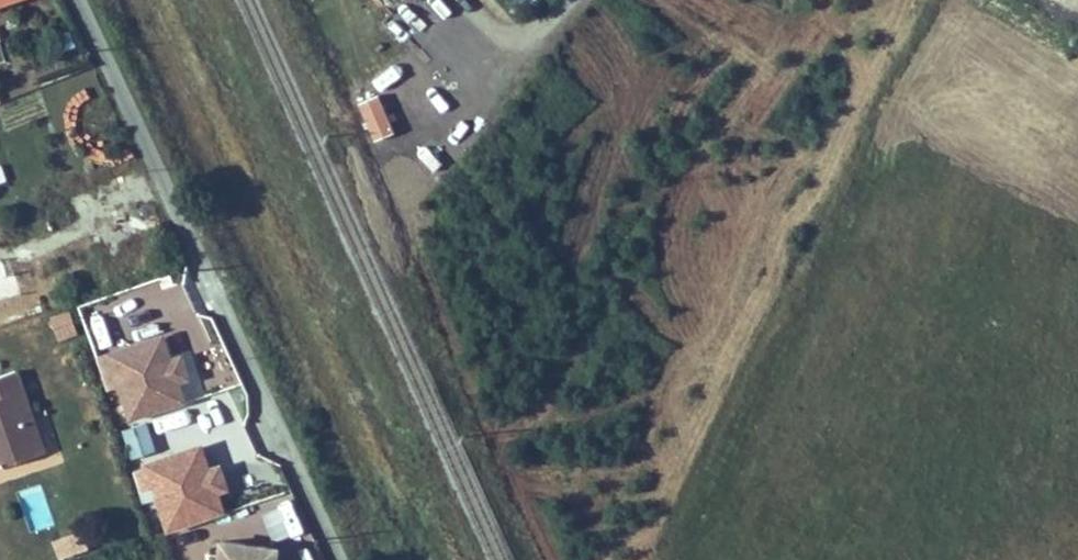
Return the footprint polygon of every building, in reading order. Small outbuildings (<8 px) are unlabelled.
[(401,0),(383,0),(392,9),(401,0)] [(172,283),(170,275),(162,277),(165,285),(172,283)] [(57,340),(78,333),(70,307),(49,314),(57,340)] [(103,344),(120,416),(192,400),(180,347),(170,350),(165,329),(103,344)] [(16,371),(0,376),(0,468),(44,452),(16,371)] [(148,421),(127,425),(131,452),(153,448),(148,421)] [(149,463),(169,530),(227,513),(225,506),(236,503),(223,459),(228,458),(223,441),(149,463)] [(219,559),(269,559),(271,543),(222,537),(219,559)]
